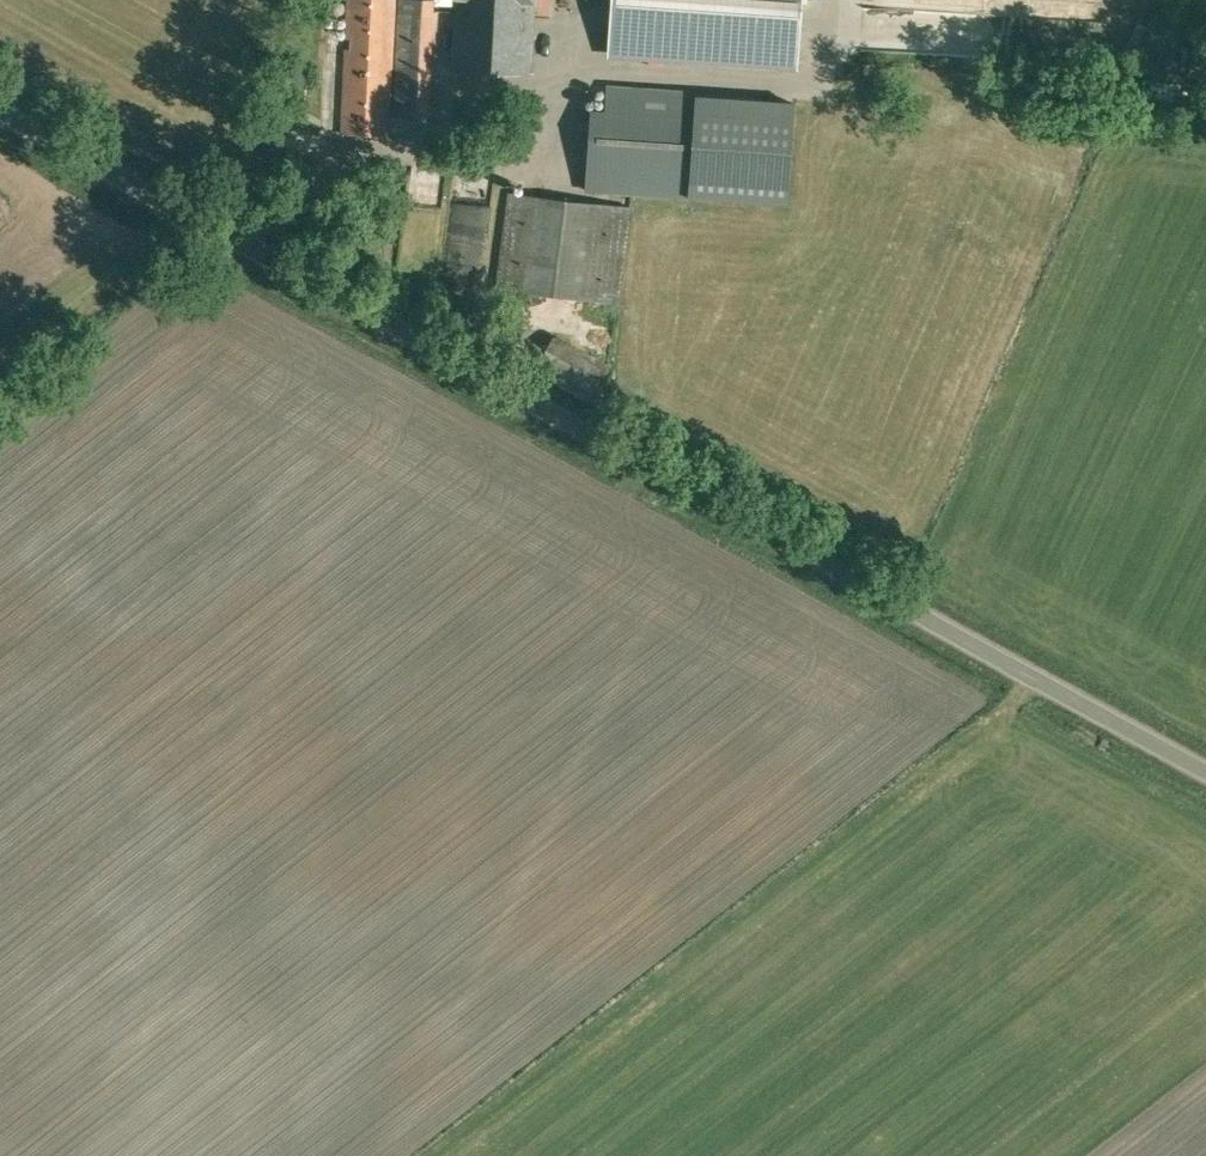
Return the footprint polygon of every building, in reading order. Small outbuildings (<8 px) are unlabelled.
[(341,133),(390,136),(391,117),(430,117),(436,0),(348,0),(341,133)] [(453,69),(493,70),(532,72),(535,1),(536,1),(536,0),(457,0),(453,69)] [(610,52),(797,63),(802,0),(614,0),(610,52)] [(591,108),(585,189),(631,192),(689,196),(696,95),(696,92),(607,86),(606,109),(591,108)] [(508,190),(496,288),(519,291),(618,303),(620,303),(633,206),(630,206),(532,193),(508,190)] [(588,402),(608,367),(553,338),(534,372),(588,402)]
